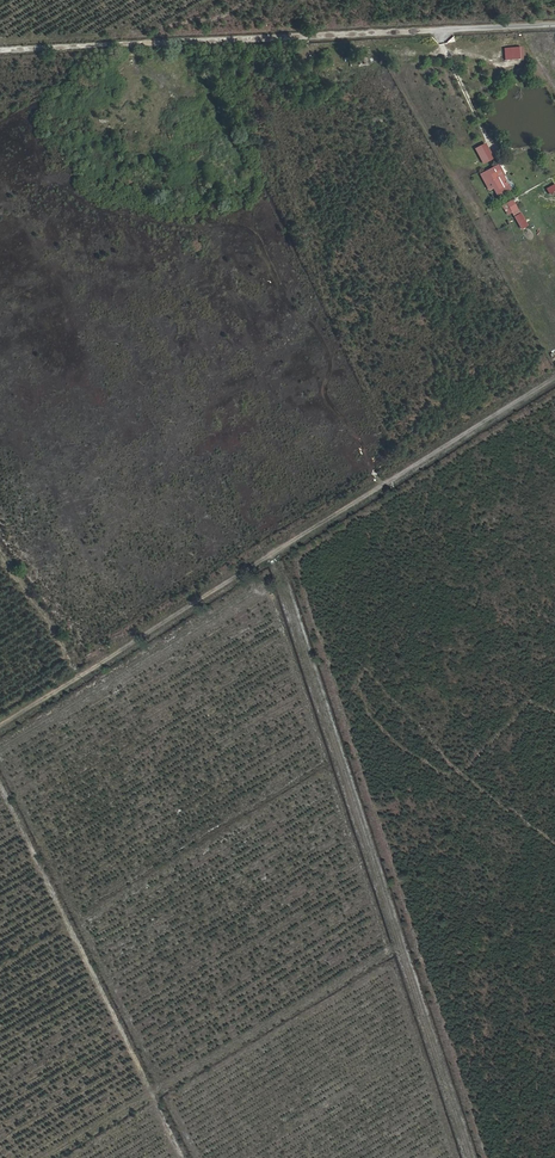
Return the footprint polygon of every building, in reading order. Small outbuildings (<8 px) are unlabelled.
[(505,46),(504,58),(523,58),(523,46),(505,46)] [(366,64),(366,57),(357,57),(357,65),(366,64)] [(509,190),(497,166),(488,170),(501,194),(509,190)] [(501,194),(488,170),(485,172),(498,196),(501,194)] [(519,213),(512,200),(507,203),(512,212),(514,216),(519,213)] [(508,214),(512,212),(507,203),(503,206),(508,214)]
